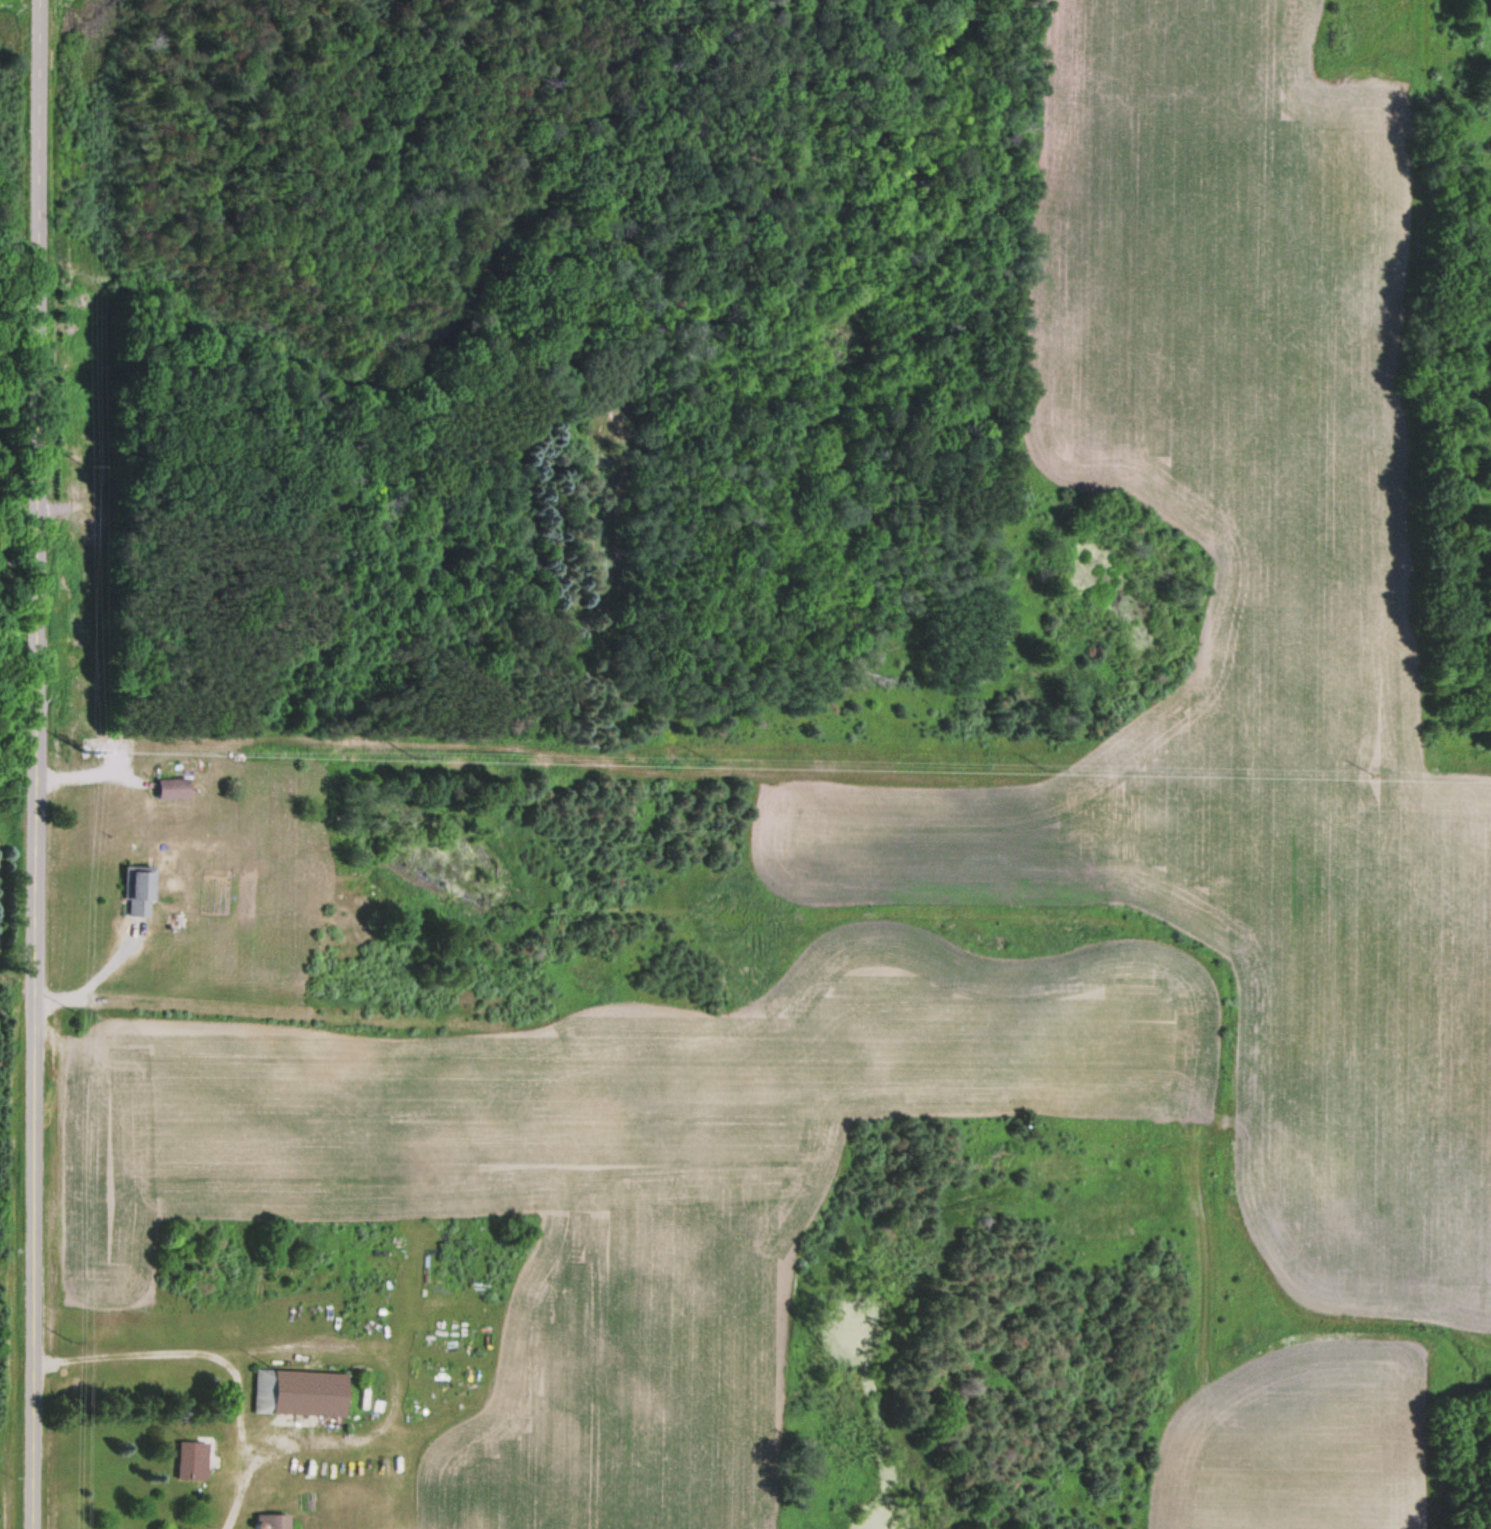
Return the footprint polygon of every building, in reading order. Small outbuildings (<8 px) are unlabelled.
[(156,777),(157,797),(188,797),(188,777),(156,777)] [(125,915),(152,915),(153,865),(126,864),(125,915)] [(346,1372),(254,1369),(253,1412),(345,1415),(346,1372)] [(206,1479),(207,1441),(177,1440),(176,1478),(206,1479)] [(288,1513),(255,1513),(255,1528),(288,1528),(288,1513)]
